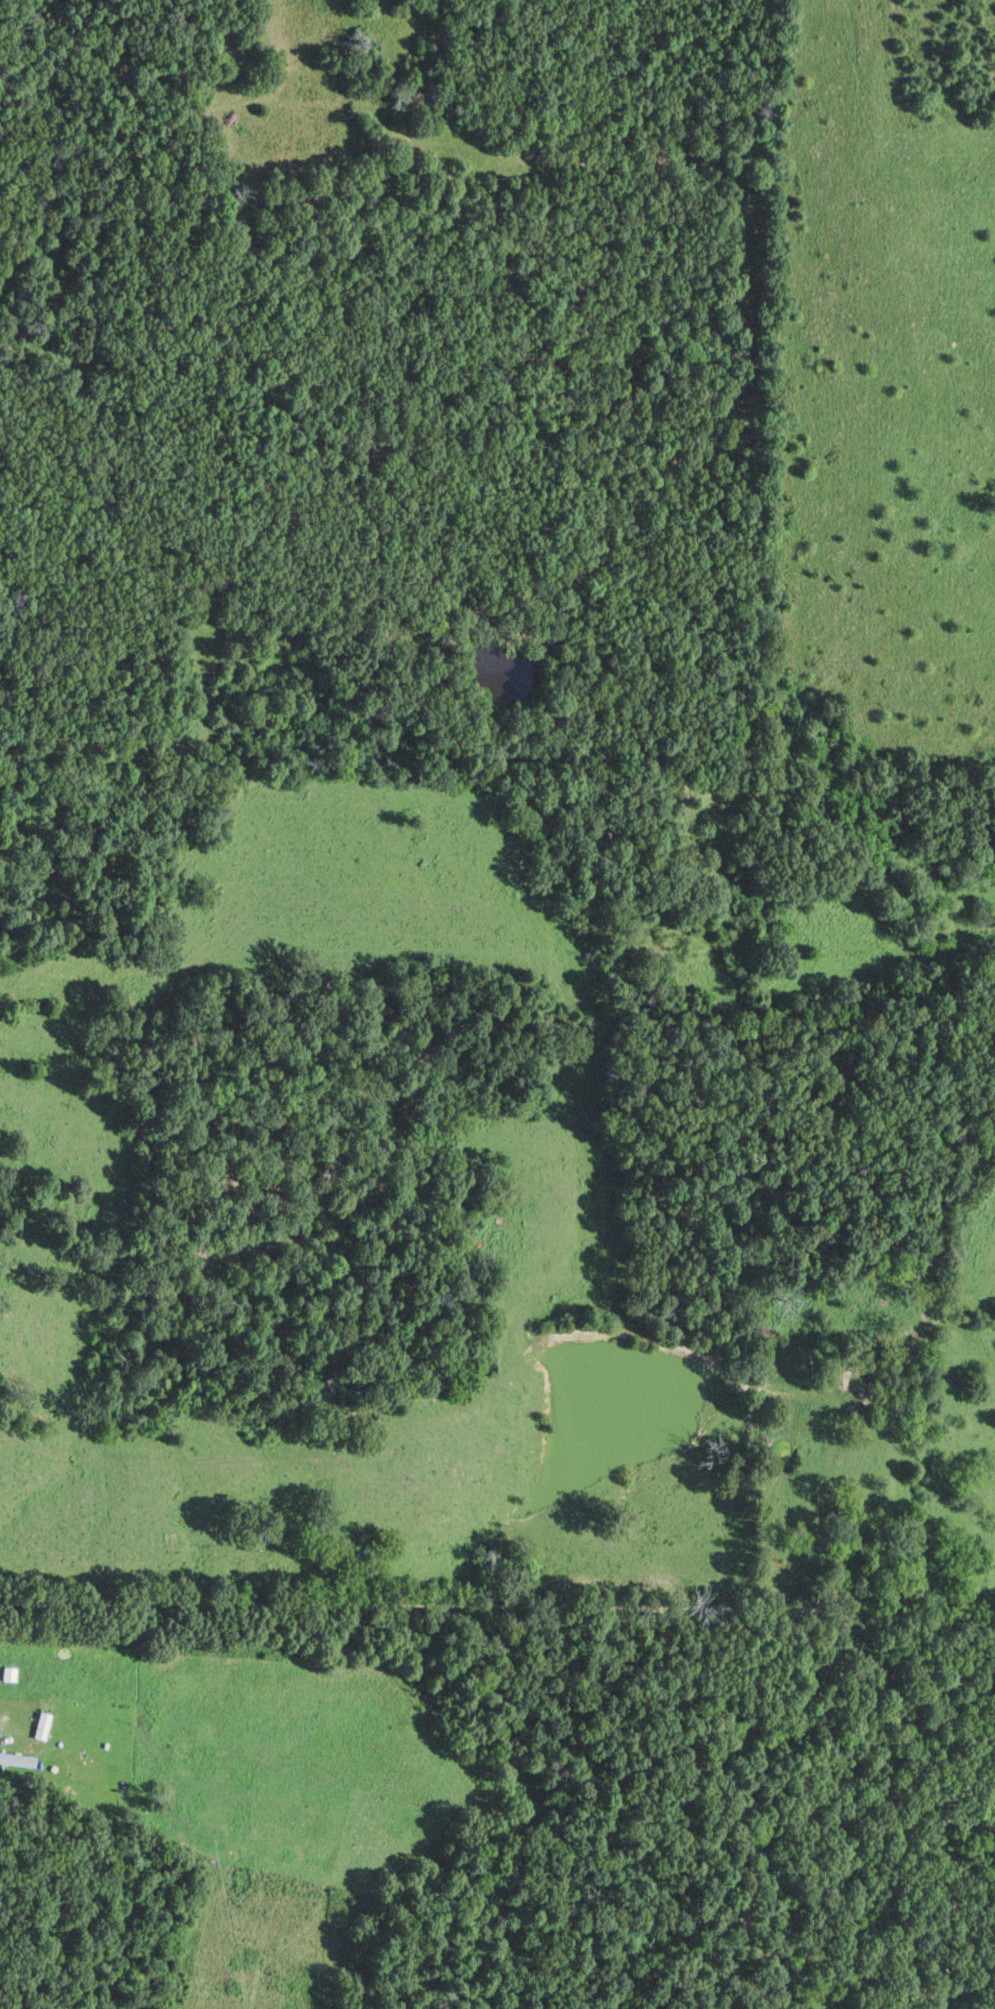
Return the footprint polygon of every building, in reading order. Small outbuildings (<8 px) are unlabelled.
[(28,1742),(39,1744),(44,1716),(32,1715),(28,1742)]
